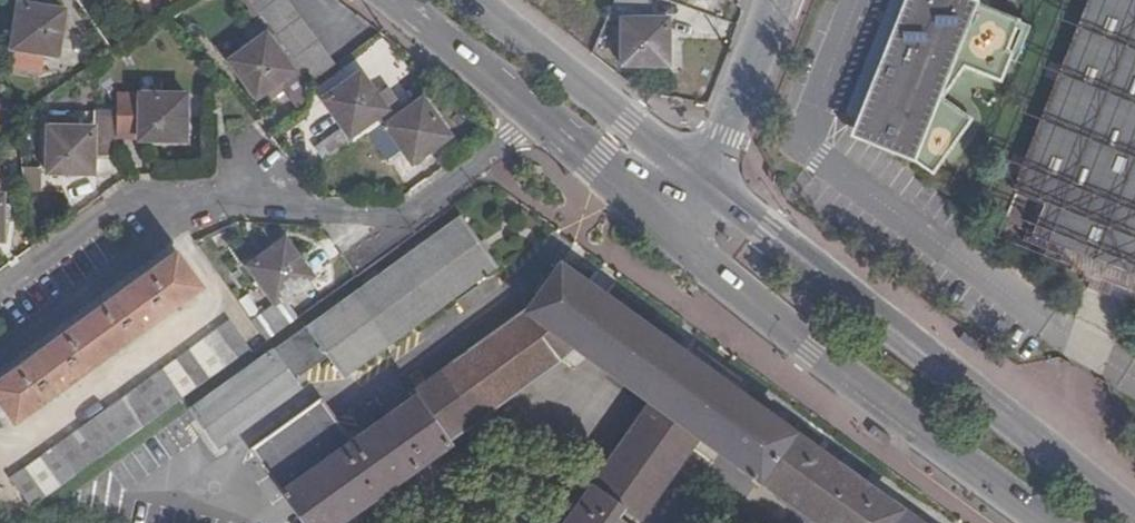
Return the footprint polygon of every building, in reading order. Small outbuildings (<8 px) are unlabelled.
[(310,86),(336,67),(287,0),(249,0),(255,9),(282,47),(310,86)] [(606,19),(622,20),(623,65),(669,65),(669,18),(650,19),(650,0),(615,0),(606,19)] [(845,133),(906,157),(969,0),(898,0),(845,133)] [(1023,224),(1053,235),(1134,265),(1134,0),(1104,0),(1029,196),(1032,198),(1023,224)] [(64,11),(20,5),(9,68),(41,72),(45,57),(56,59),(64,11)] [(253,45),(229,61),(257,100),(262,97),(268,106),(284,94),(298,112),(309,103),(310,86),(282,47),(255,9),(237,23),(253,45)] [(315,148),(326,162),(355,142),(352,137),(397,104),(387,89),(378,96),(360,73),(323,99),(343,128),(315,148)] [(117,114),(117,140),(186,141),(187,96),(167,96),(168,78),(142,77),(141,96),(118,95),(117,110),(117,114)] [(387,127),(384,122),(368,133),(382,151),(388,160),(402,150),(412,164),(450,137),(423,100),(387,127)] [(97,158),(115,158),(117,140),(117,114),(94,113),(94,129),(50,127),(49,174),(96,175),(97,158)] [(368,133),(357,141),(370,159),(382,151),(368,133)] [(20,185),(39,184),(38,165),(19,166),(20,185)] [(497,268),(459,217),(307,329),(305,328),(190,410),(218,450),(301,390),(293,379),(326,356),(343,378),(497,268)] [(1023,224),(1021,228),(1043,237),(1040,244),(1074,258),(1134,284),(1134,265),(1053,235),(1023,224)] [(251,321),(266,341),(298,318),(284,299),(312,278),(284,240),(247,267),(274,304),(251,321)] [(176,254),(0,383),(0,404),(15,424),(202,290),(176,254)] [(1071,264),(1086,270),(1134,288),(1134,284),(1074,258),(1071,264)] [(807,442),(559,266),(546,283),(540,279),(532,290),(537,296),(524,314),(417,392),(418,394),(352,443),(322,400),(251,450),(304,522),(342,522),(452,443),(451,439),(574,350),(649,404),(566,522),(620,522),(615,520),(623,508),(641,520),(698,439),(816,522),(919,522),(807,442)] [(1086,270),(1084,277),(1099,284),(1097,287),(1109,292),(1106,297),(1125,305),(1128,300),(1134,303),(1134,288),(1086,270)] [(491,279),(454,305),(461,315),(498,289),(491,279)] [(249,349),(229,321),(122,399),(11,478),(30,506),(249,349)] [(142,502),(138,522),(231,522),(142,502)]
